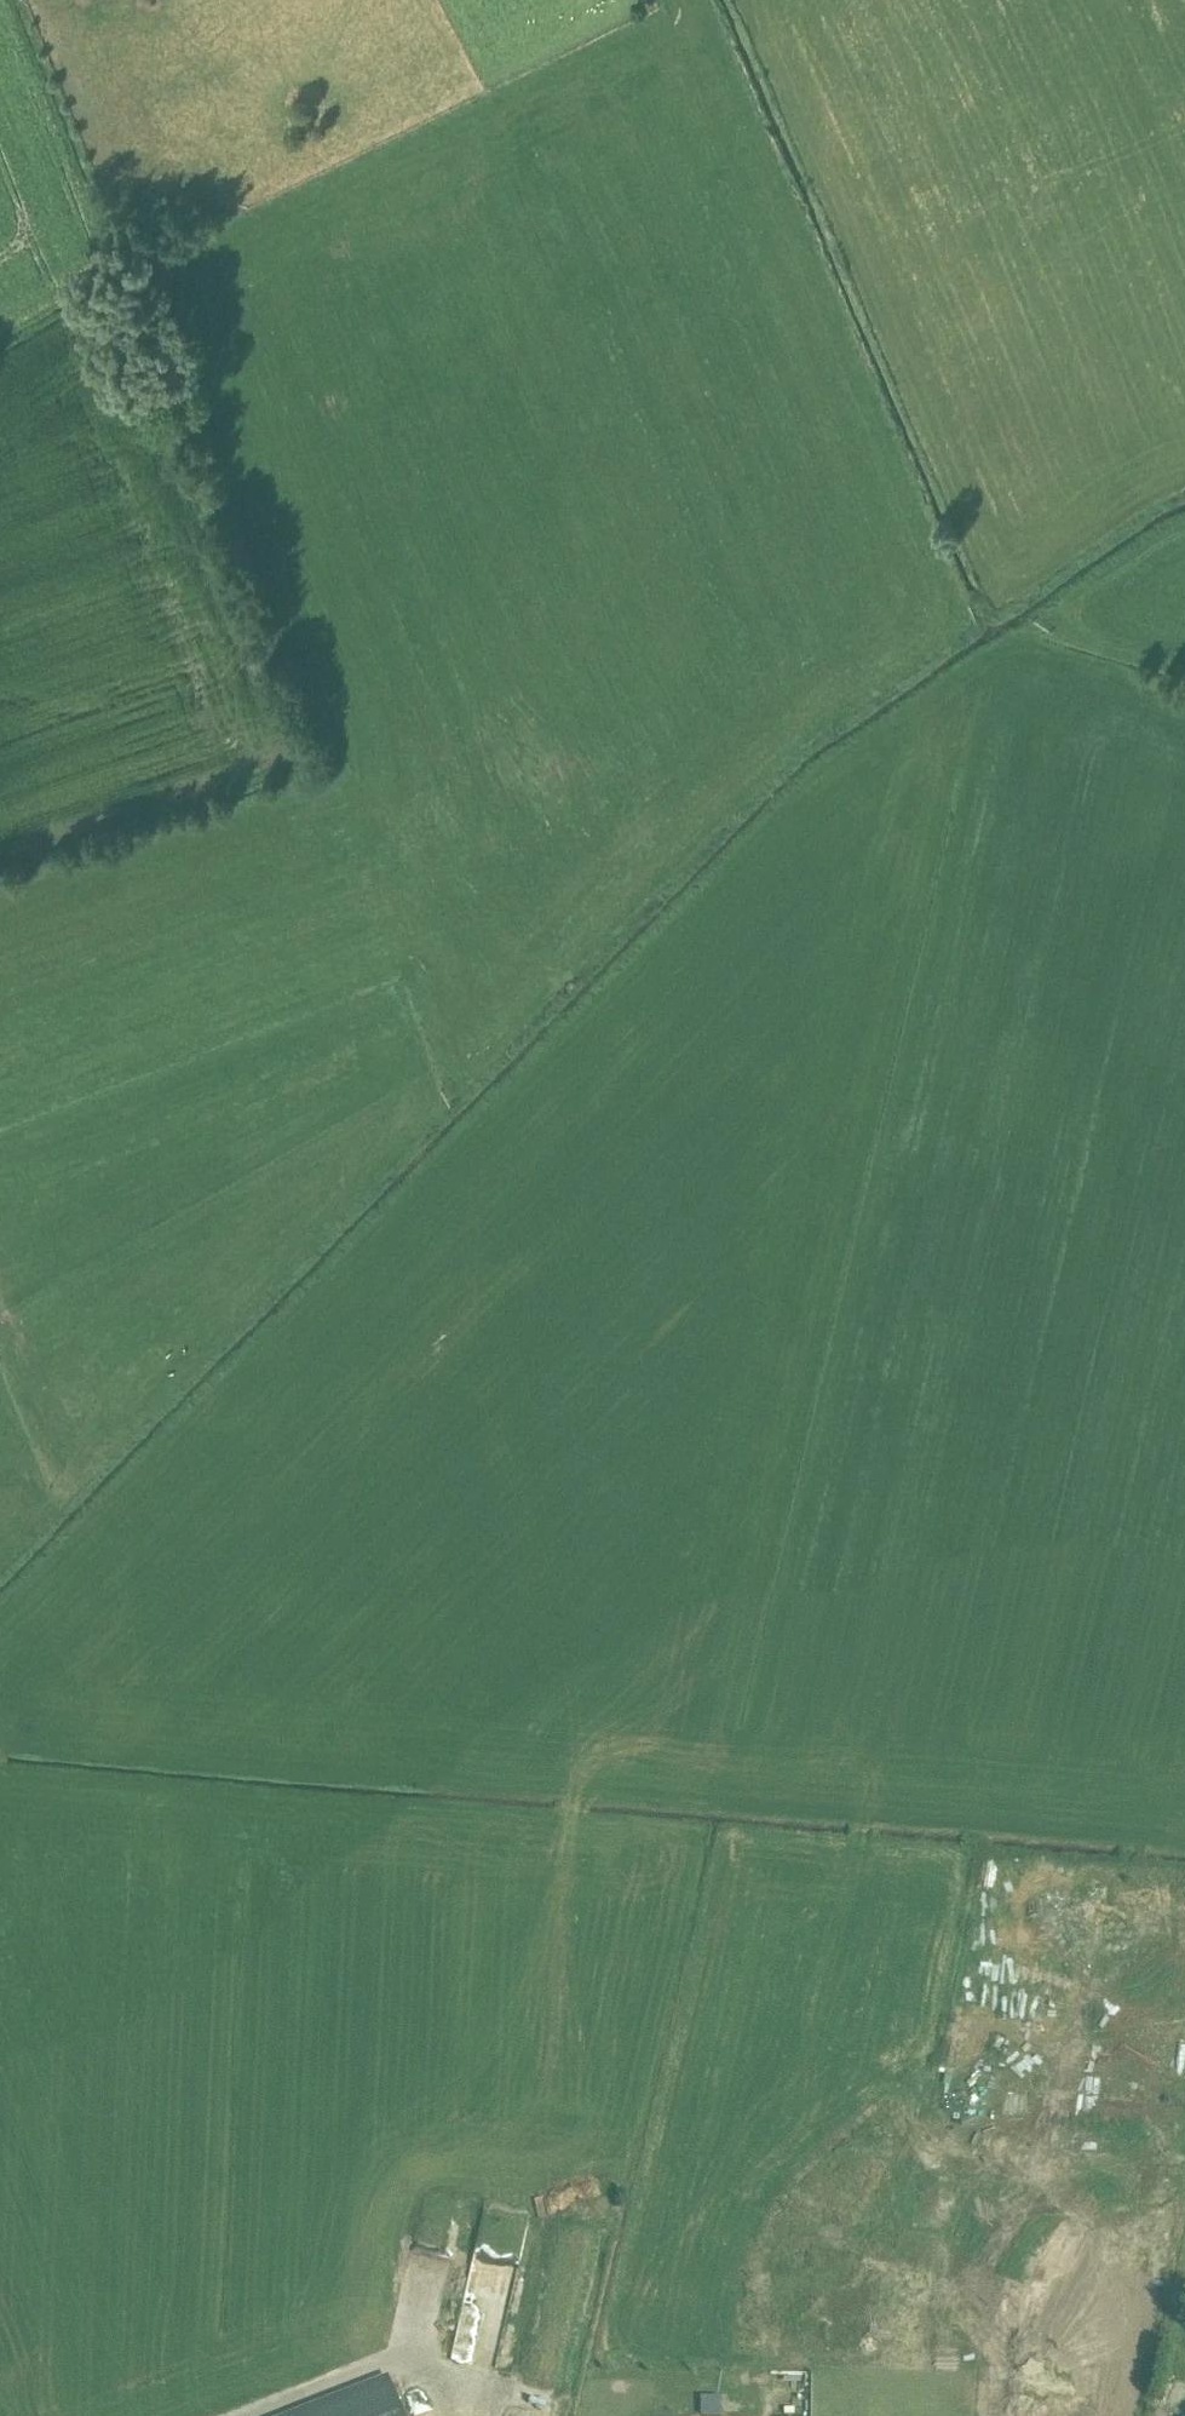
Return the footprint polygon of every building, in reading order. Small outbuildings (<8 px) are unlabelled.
[(1088,2375),(986,2372),(985,2415),(1087,2415),(1088,2375)] [(297,2415),(400,2415),(387,2382),(297,2415)] [(760,2410),(760,2382),(721,2382),(721,2410),(760,2410)]
